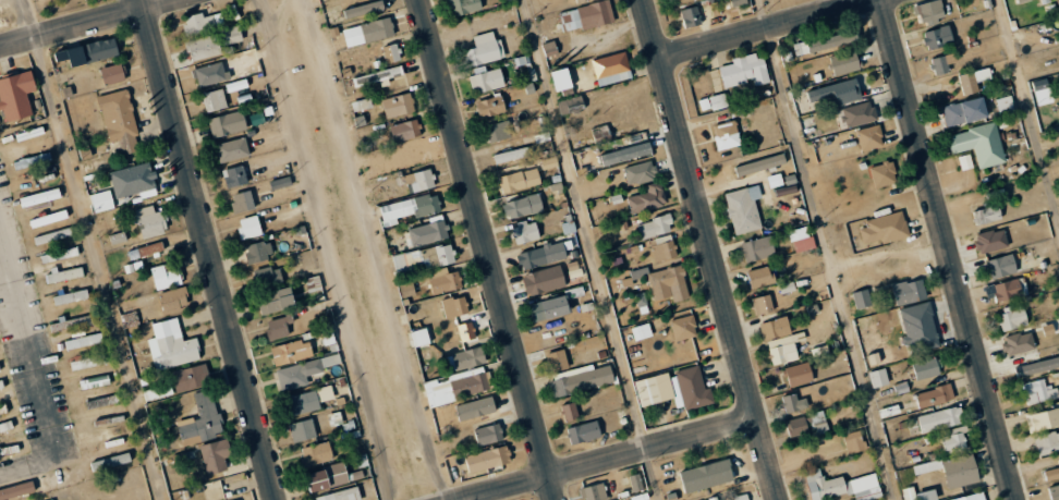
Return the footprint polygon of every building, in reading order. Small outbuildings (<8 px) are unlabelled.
[(381,0),(379,0),(343,9),(345,18),(384,8),(381,0)] [(480,0),(448,0),(449,4),(452,3),(455,16),(482,10),(480,0)] [(609,0),(607,0),(557,14),(563,35),(614,21),(609,0)] [(746,0),(723,0),(726,9),(747,3),(746,0)] [(919,26),(945,18),(940,0),(933,0),(913,6),(919,26)] [(680,10),(683,28),(700,25),(697,7),(680,10)] [(224,26),(221,12),(203,16),(202,12),(183,16),(187,34),(224,26)] [(394,34),(389,16),(342,29),(347,48),(394,34)] [(223,44),(242,42),(240,25),(221,28),(223,44)] [(927,49),(953,42),(948,25),(923,32),(927,49)] [(793,43),(795,55),(853,42),(850,30),(793,43)] [(505,58),(500,39),(495,40),(493,31),(472,36),(475,48),(464,50),(468,67),(505,58)] [(186,42),(192,62),(222,53),(216,33),(186,42)] [(54,51),(56,61),(69,58),(71,66),(118,56),(115,38),(54,51)] [(382,46),(387,63),(400,60),(396,43),(382,46)] [(835,76),(860,68),(855,49),(829,57),(835,76)] [(621,80),(619,74),(631,71),(625,51),(592,61),(599,87),(621,80)] [(718,67),(724,88),(753,81),(754,86),(769,82),(762,52),(731,60),(732,63),(718,67)] [(934,75),(948,72),(945,55),(931,58),(934,75)] [(195,68),(199,86),(226,81),(222,63),(195,68)] [(101,67),(103,84),(125,81),(123,64),(101,67)] [(352,78),(355,87),(380,80),(382,86),(390,84),(388,78),(403,74),(401,65),(352,78)] [(978,91),(976,82),(991,78),(988,67),(957,76),(963,95),(978,91)] [(469,72),(473,93),(504,87),(501,68),(484,71),(483,70),(469,72)] [(551,72),(556,92),(573,87),(567,68),(551,72)] [(32,115),(27,93),(36,90),(32,70),(0,78),(0,108),(0,110),(3,109),(6,122),(32,115)] [(830,97),(833,105),(861,98),(855,78),(806,90),(809,102),(830,97)] [(206,112),(227,107),(222,88),(201,93),(206,112)] [(98,96),(109,142),(118,140),(122,155),(142,150),(127,89),(98,96)] [(381,100),(387,119),(415,110),(410,92),(381,100)] [(727,106),(724,92),(698,99),(702,113),(727,106)] [(475,102),(480,120),(506,113),(502,95),(475,102)] [(999,115),(1015,111),(1010,95),(995,99),(999,115)] [(561,116),(584,110),(580,96),(557,102),(561,116)] [(988,116),(982,96),(940,107),(946,127),(988,116)] [(373,106),(370,97),(351,102),(353,112),(373,106)] [(848,127),(876,120),(871,100),(842,108),(848,127)] [(212,136),(246,131),(243,111),(208,117),(212,136)] [(712,125),(719,151),(742,144),(735,119),(712,125)] [(393,142),(420,137),(417,120),(390,125),(393,142)] [(488,142),(510,137),(507,121),(485,125),(488,142)] [(1004,163),(995,123),(946,134),(951,154),(973,149),(978,169),(1004,163)] [(856,130),(862,152),(885,146),(879,124),(856,130)] [(250,155),(245,137),(215,145),(220,163),(250,155)] [(428,162),(422,142),(396,148),(401,169),(428,162)] [(600,155),(603,166),(652,153),(649,142),(600,155)] [(529,156),(527,146),(493,155),(495,164),(529,156)] [(786,165),(784,154),(734,165),(736,175),(786,165)] [(558,167),(556,157),(541,160),(543,169),(558,167)] [(897,181),(892,160),(869,166),(874,187),(897,181)] [(627,185),(656,180),(652,161),(624,166),(627,185)] [(156,188),(150,162),(109,172),(115,198),(156,188)] [(222,169),(226,187),(247,183),(243,165),(222,169)] [(413,193),(435,186),(429,168),(403,177),(405,184),(409,183),(413,193)] [(541,185),(537,168),(498,176),(502,193),(541,185)] [(272,190),(292,185),(289,176),(269,181),(272,190)] [(647,193),(627,196),(630,213),(666,207),(661,182),(645,185),(647,193)] [(733,234),(761,229),(755,199),(761,198),(759,185),(725,192),(733,234)] [(20,197),(22,207),(61,197),(58,187),(20,197)] [(114,208),(110,189),(90,195),(95,213),(114,208)] [(234,212),(254,210),(251,191),(231,194),(234,212)] [(441,212),(437,193),(379,206),(384,227),(398,223),(396,217),(415,213),(416,217),(441,212)] [(543,212),(540,194),(503,201),(506,219),(543,212)] [(1002,219),(998,205),(973,211),(977,226),(1002,219)] [(169,231),(163,210),(155,212),(153,206),(129,212),(133,228),(139,226),(142,239),(169,231)] [(31,228),(68,217),(65,209),(29,220),(31,228)] [(881,239),(883,244),(909,237),(902,210),(864,220),(866,227),(859,229),(863,244),(881,239)] [(636,224),(641,239),(673,230),(668,214),(636,224)] [(242,239),(262,234),(257,215),(237,220),(242,239)] [(448,237),(444,219),(407,229),(412,247),(448,237)] [(540,239),(535,220),(512,225),(517,244),(540,239)] [(33,237),(35,245),(71,235),(69,227),(33,237)] [(816,248),(813,234),(808,235),(807,227),(789,230),(793,253),(816,248)] [(1008,247),(1004,228),(974,235),(979,254),(1008,247)] [(110,235),(112,244),(126,241),(124,231),(110,235)] [(775,255),(770,235),(741,243),(746,262),(775,255)] [(655,262),(677,256),(673,240),(651,246),(655,262)] [(245,245),(248,263),(271,259),(268,241),(245,245)] [(568,259),(566,249),(572,248),(570,241),(517,252),(520,269),(568,259)] [(141,256),(163,250),(161,242),(139,247),(141,256)] [(421,249),(424,268),(454,263),(451,244),(421,249)] [(40,255),(42,263),(79,255),(77,247),(40,255)] [(391,255),(394,268),(422,263),(419,249),(391,255)] [(990,278),(1016,274),(1013,255),(987,259),(990,278)] [(151,267),(156,290),(182,283),(177,261),(151,267)] [(528,297),(566,286),(559,264),(521,275),(528,297)] [(690,297),(680,264),(647,274),(655,301),(671,296),(673,303),(690,297)] [(752,289),(773,282),(768,265),(746,272),(752,289)] [(56,272),(55,271),(44,273),(47,284),(83,276),(81,266),(56,272)] [(254,270),(256,287),(283,282),(280,266),(254,270)] [(396,278),(412,274),(410,266),(393,270),(396,278)] [(432,295),(462,287),(457,270),(448,273),(446,267),(426,272),(432,295)] [(897,306),(927,298),(921,277),(891,285),(897,306)] [(992,304),(1027,295),(1023,277),(987,286),(992,304)] [(162,312),(188,308),(185,287),(158,292),(162,312)] [(261,314),(295,307),(291,288),(257,294),(261,314)] [(89,298),(87,289),(52,297),(54,306),(89,298)] [(856,309),(871,305),(867,289),(852,292),(856,309)] [(774,310),(769,294),(751,299),(756,315),(774,310)] [(445,318),(468,313),(464,295),(441,299),(445,318)] [(529,304),(533,321),(570,313),(566,295),(529,304)] [(907,351),(938,343),(929,302),(898,309),(907,351)] [(1027,326),(1023,305),(997,310),(1002,331),(1027,326)] [(670,320),(675,341),(698,335),(692,314),(670,320)] [(70,328),(72,337),(81,335),(79,327),(92,324),(90,315),(53,324),(55,332),(70,328)] [(758,324),(764,341),(791,333),(786,315),(758,324)] [(148,339),(155,370),(201,359),(196,337),(182,341),(177,317),(152,323),(155,337),(148,339)] [(291,336),(287,317),(265,321),(268,340),(291,336)] [(1058,332),(1058,319),(1041,323),(1045,336),(1058,332)] [(476,338),(471,321),(457,325),(461,342),(476,338)] [(411,331),(415,348),(430,344),(426,327),(411,331)] [(1006,355),(1035,349),(1031,331),(1002,337),(1006,355)] [(766,341),(772,365),(798,359),(794,342),(803,339),(801,332),(766,341)] [(64,341),(66,350),(103,342),(101,333),(64,341)] [(270,348),(275,366),(312,357),(308,338),(270,348)] [(486,363),(482,346),(447,354),(452,371),(486,363)] [(569,366),(564,348),(546,353),(551,371),(569,366)] [(106,364),(104,354),(70,361),(72,371),(106,364)] [(1022,376),(1058,367),(1058,356),(1020,366),(1022,376)] [(307,385),(305,374),(340,366),(339,359),(332,360),(331,357),(276,370),(281,391),(307,385)] [(912,362),(915,379),(940,375),(937,358),(912,362)] [(788,387),(814,380),(808,361),(783,368),(788,387)] [(175,392),(210,385),(206,364),(171,371),(175,392)] [(548,376),(553,398),(614,382),(609,364),(593,369),(592,365),(548,376)] [(714,402),(710,388),(704,389),(699,367),(668,374),(676,411),(714,402)] [(868,372),(872,388),(889,384),(884,368),(868,372)] [(490,389),(485,372),(476,374),(474,369),(423,382),(430,407),(454,401),(452,392),(463,389),(465,396),(490,389)] [(79,381),(81,390),(110,384),(108,374),(79,381)] [(641,407),(661,402),(654,375),(635,381),(641,407)] [(1026,404),(1058,398),(1056,385),(1045,387),(1044,379),(1022,383),(1026,404)] [(919,408),(954,399),(950,383),(914,393),(919,408)] [(288,416),(320,409),(319,402),(333,399),(331,387),(284,397),(288,416)] [(182,445),(222,435),(212,389),(193,393),(199,417),(177,422),(182,445)] [(806,397),(797,400),(795,393),(781,397),(785,412),(808,407),(806,397)] [(495,413),(492,397),(455,404),(458,420),(495,413)] [(560,405),(564,421),(578,418),(574,402),(560,405)] [(916,416),(921,433),(964,422),(960,405),(916,416)] [(1058,427),(1058,407),(1025,413),(1028,432),(1058,427)] [(811,413),(815,435),(828,434),(824,411),(811,413)] [(293,442),(315,438),(311,419),(289,423),(293,442)] [(11,420),(0,424),(0,432),(13,428),(11,420)] [(566,429),(572,446),(601,437),(596,420),(566,429)] [(503,440),(499,423),(473,430),(477,446),(503,440)] [(939,433),(945,454),(969,447),(963,426),(939,433)] [(843,434),(847,453),(865,449),(861,430),(843,434)] [(1058,451),(1058,434),(1058,431),(1034,435),(1038,455),(1058,451)] [(227,469),(224,457),(232,455),(227,438),(199,446),(207,475),(227,469)] [(332,461),(329,442),(299,447),(302,466),(332,461)] [(465,454),(468,471),(510,465),(507,447),(465,454)] [(93,470),(131,463),(129,454),(92,460),(93,470)] [(943,459),(946,487),(977,483),(974,455),(943,459)] [(686,493),(734,480),(728,458),(680,472),(686,493)] [(912,466),(914,475),(943,468),(940,459),(912,466)] [(306,471),(310,491),(348,484),(345,464),(306,471)] [(811,499),(824,499),(854,492),(856,499),(869,499),(882,497),(876,473),(844,481),(842,476),(823,481),(820,468),(804,472),(811,499)] [(1058,478),(1058,468),(1044,470),(1045,481),(1058,478)] [(628,476),(633,492),(643,489),(638,473),(628,476)] [(33,483),(0,488),(0,499),(35,494),(33,483)] [(602,483),(580,489),(583,499),(602,499),(607,499),(602,483)] [(1051,499),(1058,499),(1058,483),(1048,485),(1051,499)] [(358,486),(312,497),(313,499),(361,499),(358,486)] [(915,494),(913,486),(901,489),(904,499),(938,499),(935,489),(915,494)] [(983,492),(947,499),(985,499),(983,492)]
